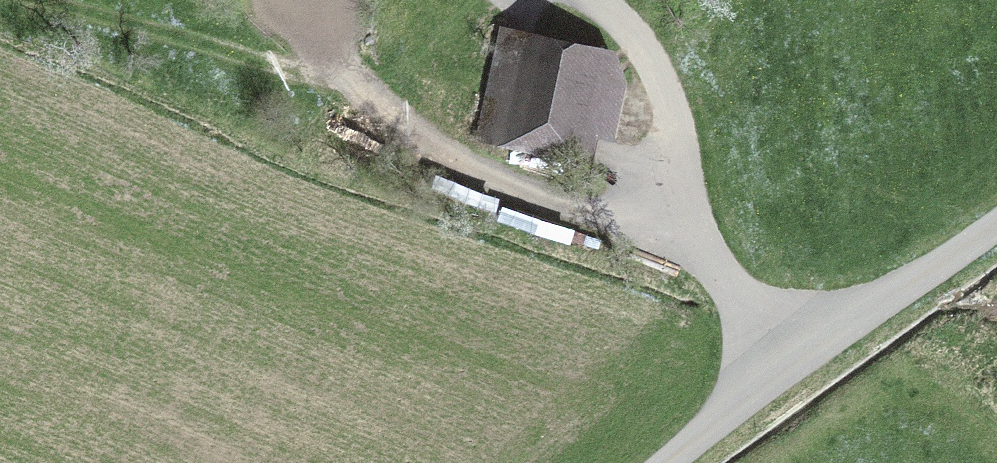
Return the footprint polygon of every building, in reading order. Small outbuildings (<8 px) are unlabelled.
[(584,166),(592,135),(614,141),(632,68),(504,38),(480,142),(584,166)]
